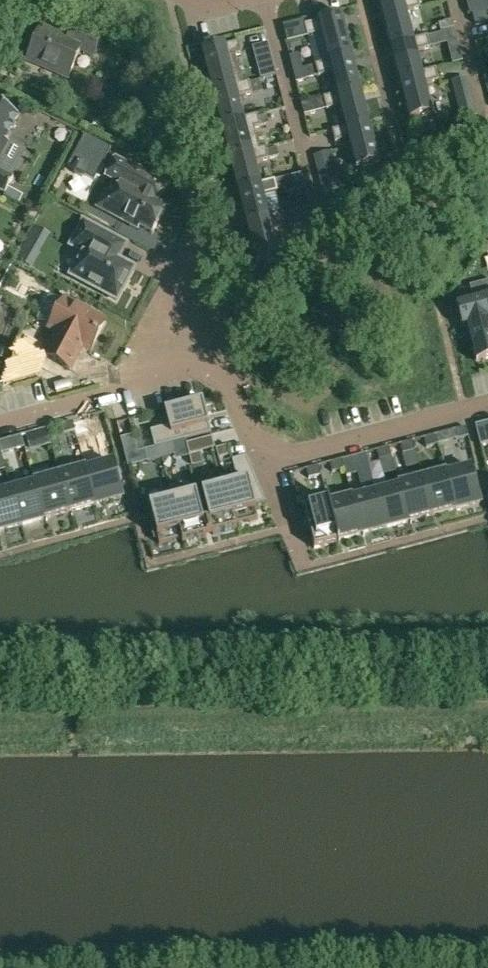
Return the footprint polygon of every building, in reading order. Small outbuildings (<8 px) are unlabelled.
[(417,0),(407,0),(380,7),(391,47),(413,41),(406,13),(420,9),(417,0)] [(472,14),(474,25),(487,22),(487,10),(472,14)] [(353,56),(343,16),(307,26),(310,38),(323,34),(331,62),(353,56)] [(94,57),(103,38),(76,26),(69,40),(43,28),(30,57),(56,69),(54,72),(69,79),(82,51),(94,57)] [(436,35),(427,37),(430,49),(439,47),(436,35)] [(427,37),(413,41),(391,47),(399,79),(422,74),(416,53),(430,49),(427,37)] [(235,87),(244,84),(237,56),(242,55),(238,43),(202,53),(212,92),(235,87)] [(294,71),(303,69),(300,55),(291,58),(294,71)] [(353,56),(331,62),(317,66),(320,77),(334,74),(339,95),(362,89),(353,56)] [(276,77),(272,61),(256,65),(260,81),(276,77)] [(303,69),(294,71),(297,84),(306,82),(303,69)] [(439,82),(435,70),(422,74),(399,79),(410,120),(432,114),(425,85),(439,82)] [(477,118),(467,79),(451,83),(462,122),(477,118)] [(252,95),(264,92),(261,81),(249,84),(252,95)] [(249,84),(249,83),(244,84),(235,87),(212,92),(221,125),(243,119),(238,98),(252,95),(249,84)] [(370,122),(362,89),(326,99),(328,110),(342,107),(348,127),(370,122)] [(317,113),(313,102),(302,105),(305,116),(317,113)] [(0,106),(0,191),(5,194),(14,177),(13,177),(18,167),(3,159),(11,144),(7,142),(20,117),(0,106)] [(255,129),(260,128),(257,116),(243,119),(221,125),(229,158),(252,152),(260,150),(255,129)] [(267,116),(258,118),(261,127),(269,125),(267,116)] [(370,122),(348,127),(334,131),(337,143),(351,139),(358,168),(381,162),(370,122)] [(285,162),(280,146),(268,149),(273,166),(285,162)] [(266,149),(252,152),(229,158),(238,191),(260,185),(255,164),(269,160),(266,149)] [(315,157),(320,176),(335,172),(331,153),(315,157)] [(124,221),(125,219),(155,235),(169,209),(160,204),(170,187),(117,159),(107,177),(122,185),(107,212),(124,221)] [(289,189),(287,178),(276,181),(279,192),(289,189)] [(276,181),(260,185),(238,191),(246,223),(269,218),(263,196),(279,192),(276,181)] [(283,214),(269,218),(246,223),(257,264),(279,258),(272,230),(286,226),(283,214)] [(80,254),(69,274),(120,302),(137,270),(121,261),(129,245),(82,221),(68,248),(80,254)] [(25,249),(18,262),(32,270),(39,257),(25,249)] [(456,305),(462,329),(467,328),(467,326),(487,321),(487,297),(456,305)] [(54,335),(43,355),(73,370),(85,347),(93,352),(108,323),(63,299),(47,331),(54,335)] [(467,326),(467,328),(476,364),(487,361),(487,321),(467,326)] [(169,427),(151,432),(155,449),(160,448),(175,444),(212,435),(203,401),(177,408),(165,411),(169,427)] [(85,419),(73,422),(76,432),(88,428),(85,419)] [(76,432),(73,422),(61,426),(64,435),(76,432)] [(476,426),(482,446),(487,445),(487,423),(476,426)] [(50,438),(48,429),(36,433),(38,442),(50,438)] [(466,429),(454,432),(456,440),(469,437),(466,429)] [(24,445),(22,436),(10,440),(12,449),(24,445)] [(437,437),(424,440),(423,440),(426,448),(439,445),(437,437)] [(143,440),(134,442),(137,454),(146,452),(143,440)] [(413,442),(401,446),(403,454),(416,450),(413,442)] [(175,444),(160,448),(163,459),(178,455),(175,444)] [(227,447),(216,450),(219,459),(229,456),(227,447)] [(155,449),(146,452),(149,463),(163,459),(160,448),(155,449)] [(390,449),(377,452),(380,460),(392,457),(390,449)] [(201,454),(189,457),(193,469),(204,466),(201,454)] [(368,463),(365,455),(354,459),(357,466),(368,463)] [(239,485),(226,488),(233,519),(235,527),(259,521),(257,513),(255,507),(266,504),(247,458),(233,462),(239,485)] [(343,461),(330,464),(333,472),(345,469),(343,461)] [(84,469),(94,505),(119,498),(109,463),(84,469)] [(319,467),(308,471),(307,471),(309,478),(321,475),(319,467)] [(447,474),(456,510),(480,504),(471,468),(447,474)] [(59,476),(69,512),(94,505),(84,469),(59,476)] [(423,480),(433,516),(456,510),(447,474),(423,480)] [(35,483),(44,518),(69,512),(59,476),(35,483)] [(400,487),(409,522),(433,516),(423,480),(400,487)] [(10,490),(19,525),(44,518),(35,483),(10,490)] [(19,525),(10,490),(8,485),(0,487),(0,530),(19,525)] [(376,493),(386,528),(409,522),(400,487),(376,493)] [(226,488),(202,494),(210,522),(207,523),(210,537),(236,530),(235,527),(233,519),(226,488)] [(353,499),(362,534),(386,528),(376,493),(353,499)] [(197,496),(173,502),(181,532),(183,540),(184,543),(207,537),(210,537),(207,523),(204,524),(197,496)] [(172,497),(149,503),(157,538),(159,546),(183,540),(181,532),(173,502),(172,497)] [(328,502),(339,544),(340,544),(339,540),(362,534),(353,499),(330,505),(329,501),(328,502)] [(339,544),(328,502),(327,502),(327,503),(304,509),(315,549),(338,543),(338,545),(339,544)]
